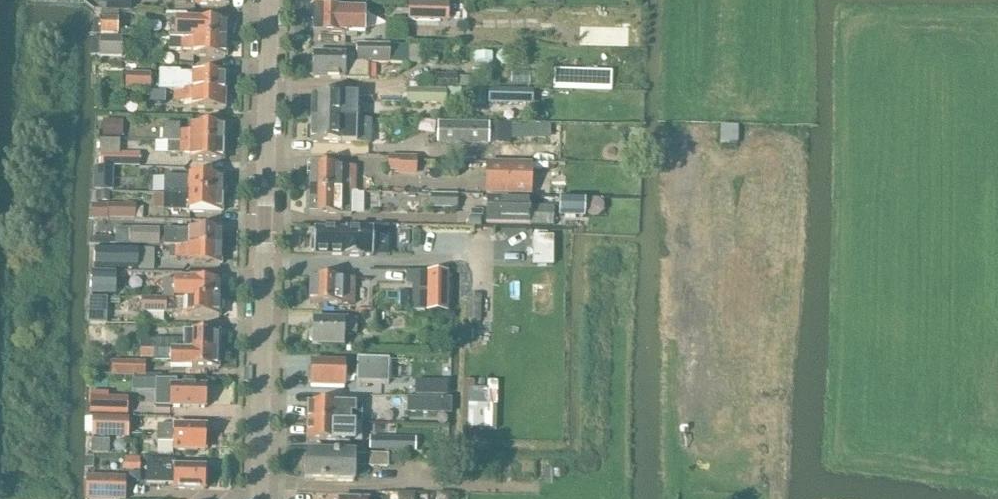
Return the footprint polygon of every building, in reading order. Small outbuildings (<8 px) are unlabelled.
[(102,11),(130,12),(130,0),(102,0),(102,11)] [(405,6),(405,22),(445,23),(445,7),(405,6)] [(346,10),(314,10),(314,35),(346,36),(346,34),(365,35),(365,13),(346,12),(346,10)] [(101,12),(101,20),(119,20),(119,12),(101,12)] [(118,38),(119,20),(101,20),(100,36),(100,37),(118,38)] [(171,27),(170,39),(227,41),(227,23),(196,22),(181,21),(171,21),(171,27)] [(100,57),(100,58),(123,59),(123,38),(100,37),(100,38),(100,57)] [(226,59),(227,41),(170,39),(170,50),(194,51),(194,58),(226,59)] [(310,64),(310,77),(313,77),(313,80),(369,81),(369,64),(390,65),(390,64),(407,64),(407,47),(390,47),(357,46),(356,56),(314,56),(314,64),(310,64)] [(135,74),(135,88),(154,88),(154,66),(140,66),(140,74),(135,74)] [(175,92),(228,93),(228,84),(225,84),(225,75),(177,74),(177,72),(159,71),(159,91),(175,92)] [(612,75),(572,73),(571,91),(611,92),(612,75)] [(456,78),(430,77),(430,88),(456,88),(456,78)] [(489,90),(488,105),(519,106),(520,91),(489,90)] [(460,92),(408,91),(407,104),(460,105),(460,92)] [(166,92),(151,92),(150,104),(166,104),(166,92)] [(228,93),(175,92),(175,103),(193,104),(193,110),(225,111),(225,103),(228,103),(228,93)] [(312,97),(311,120),(356,121),(357,98),(312,97)] [(369,121),(356,121),(311,120),(311,143),(368,144),(369,121)] [(123,121),(103,121),(102,139),(123,140),(123,121)] [(489,145),(489,144),(489,125),(437,124),(437,144),(489,145)] [(511,124),(511,125),(511,140),(570,141),(571,125),(511,124)] [(163,143),(168,143),(227,145),(227,136),(224,136),(225,127),(193,126),(193,132),(180,132),(180,125),(163,125),(163,143)] [(511,140),(511,125),(489,125),(489,144),(511,144),(511,140)] [(120,141),(100,141),(99,151),(120,152),(120,141)] [(226,155),(227,145),(168,143),(168,155),(192,156),(192,162),(224,163),(224,155),(226,155)] [(140,155),(100,154),(99,167),(112,167),(140,168),(140,155)] [(398,158),(398,173),(415,173),(415,158),(398,158)] [(531,164),(485,163),(484,196),(530,197),(531,164)] [(94,166),(93,179),(112,179),(112,167),(99,167),(94,166)] [(310,168),(310,192),(353,193),(354,169),(310,168)] [(165,195),(225,197),(225,188),(223,188),(223,179),(166,177),(165,195)] [(357,193),(353,193),(310,192),(309,216),(339,216),(350,216),(351,207),(354,207),(357,205),(357,193)] [(110,194),(95,193),(95,202),(109,202),(110,194)] [(225,206),(225,197),(165,195),(165,211),(191,212),(191,214),(222,215),(223,206),(225,206)] [(457,196),(431,195),(431,208),(457,208),(457,196)] [(530,206),(530,197),(487,197),(487,222),(530,223),(530,206)] [(560,200),(559,217),(585,218),(585,200),(560,200)] [(135,207),(94,205),(94,218),(135,220),(135,207)] [(530,223),(529,227),(554,228),(554,207),(530,206),(530,223)] [(373,227),(347,227),(347,232),(314,232),(314,246),(311,246),(311,254),(314,254),(314,257),(373,258),(373,249),(378,249),(378,235),(373,235),(373,227)] [(130,244),(130,229),(124,229),(123,240),(117,240),(117,244),(130,244)] [(159,230),(130,229),(130,244),(130,246),(158,247),(159,230)] [(164,247),(170,247),(221,249),(222,231),(165,229),(164,247)] [(555,237),(535,237),(535,266),(555,266),(555,237)] [(94,247),(93,270),(136,272),(137,249),(94,247)] [(221,249),(170,247),(170,259),(189,260),(189,266),(221,267),(221,249)] [(429,272),(428,313),(447,313),(447,286),(448,273),(429,272)] [(92,286),(91,296),(116,297),(116,286),(116,274),(92,273),(92,286)] [(354,281),(311,279),(310,304),(353,306),(354,281)] [(163,288),(163,299),(220,300),(220,282),(189,282),(163,281),(163,288)] [(469,296),(468,320),(481,320),(481,296),(469,296)] [(90,299),(89,325),(106,325),(107,299),(105,299),(90,299)] [(142,299),(142,315),(167,315),(167,311),(188,312),(188,317),(219,318),(220,300),(163,299),(142,299)] [(382,316),(369,315),(368,331),(381,332),(382,316)] [(357,321),(312,320),(312,333),(309,334),(309,341),(312,342),(312,347),(345,348),(345,335),(357,336),(357,321)] [(91,325),(91,340),(105,334),(105,325),(91,325)] [(139,351),(156,351),(219,353),(219,336),(185,335),(185,344),(140,343),(139,351)] [(218,371),(219,353),(156,351),(156,362),(172,363),(171,370),(218,371)] [(308,376),(308,383),(311,384),(311,387),(344,388),(344,378),(356,378),(356,384),(390,385),(390,360),(356,359),(356,364),(311,363),(311,375),(308,376)] [(143,365),(115,364),(115,376),(142,376),(143,365)] [(156,393),(156,408),(166,409),(206,409),(206,388),(176,387),(176,382),(170,382),(167,382),(156,382),(156,393)] [(408,399),(408,414),(430,414),(430,400),(408,399)] [(127,402),(101,401),(101,416),(127,417),(127,402)] [(307,405),(307,423),(351,425),(352,415),(362,415),(362,406),(307,405)] [(110,439),(110,434),(126,435),(126,419),(94,418),(94,439),(110,439)] [(351,433),(351,425),(307,423),(307,442),(360,443),(360,433),(351,433)] [(206,427),(174,426),(174,427),(157,427),(157,443),(173,444),(173,451),(205,452),(206,427)] [(392,452),(392,441),(392,439),(370,439),(370,451),(392,452)] [(355,456),(307,454),(306,481),(354,483),(355,456)] [(388,457),(370,456),(370,468),(388,469),(388,457)] [(176,463),(147,462),(146,485),(173,486),(173,490),(205,491),(205,469),(175,468),(176,463)] [(554,471),(554,469),(543,469),(544,485),(555,485),(555,481),(561,480),(560,471),(554,471)] [(87,478),(87,498),(124,498),(125,479),(87,478)]
